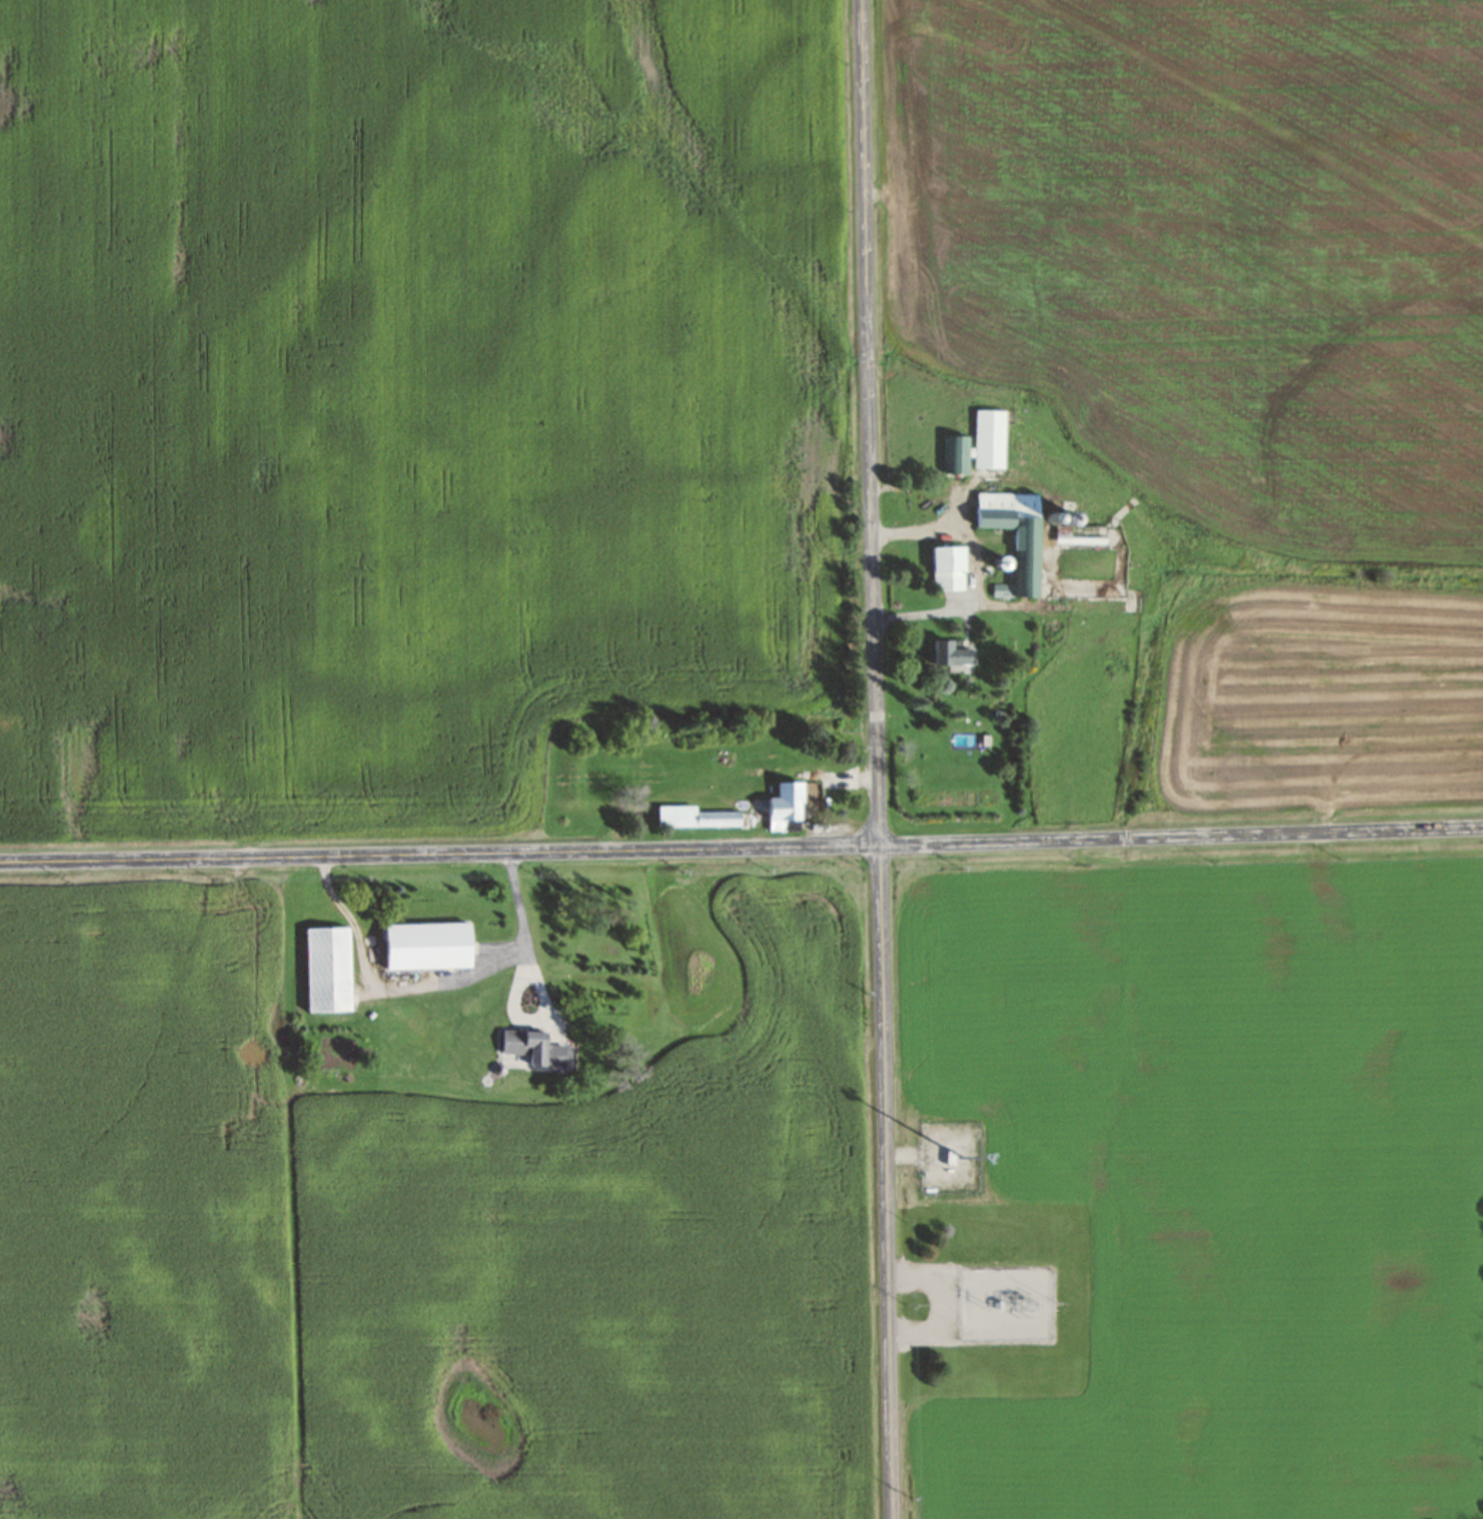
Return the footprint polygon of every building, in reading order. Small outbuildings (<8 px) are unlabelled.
[(1004,410),(975,410),(975,468),(1004,468),(1004,410)] [(946,475),(969,475),(969,436),(946,436),(946,475)] [(993,597),(1039,598),(1040,494),(977,493),(976,528),(1015,529),(1014,585),(993,584),(993,597)] [(933,547),(933,591),(965,591),(964,547),(933,547)] [(963,641),(934,641),(934,666),(974,666),(974,650),(963,650),(963,641)] [(659,828),(751,827),(751,820),(770,820),(770,831),(784,831),(784,821),(803,821),(803,783),(778,783),(779,799),(751,799),(751,811),(696,812),(696,806),(658,807),(659,828)] [(471,968),(470,924),(386,925),(386,969),(471,968)] [(349,928),(305,929),(307,1012),(350,1011),(349,928)] [(546,1031),(502,1030),(501,1054),(529,1054),(529,1066),(565,1067),(565,1045),(545,1044),(546,1031)]
